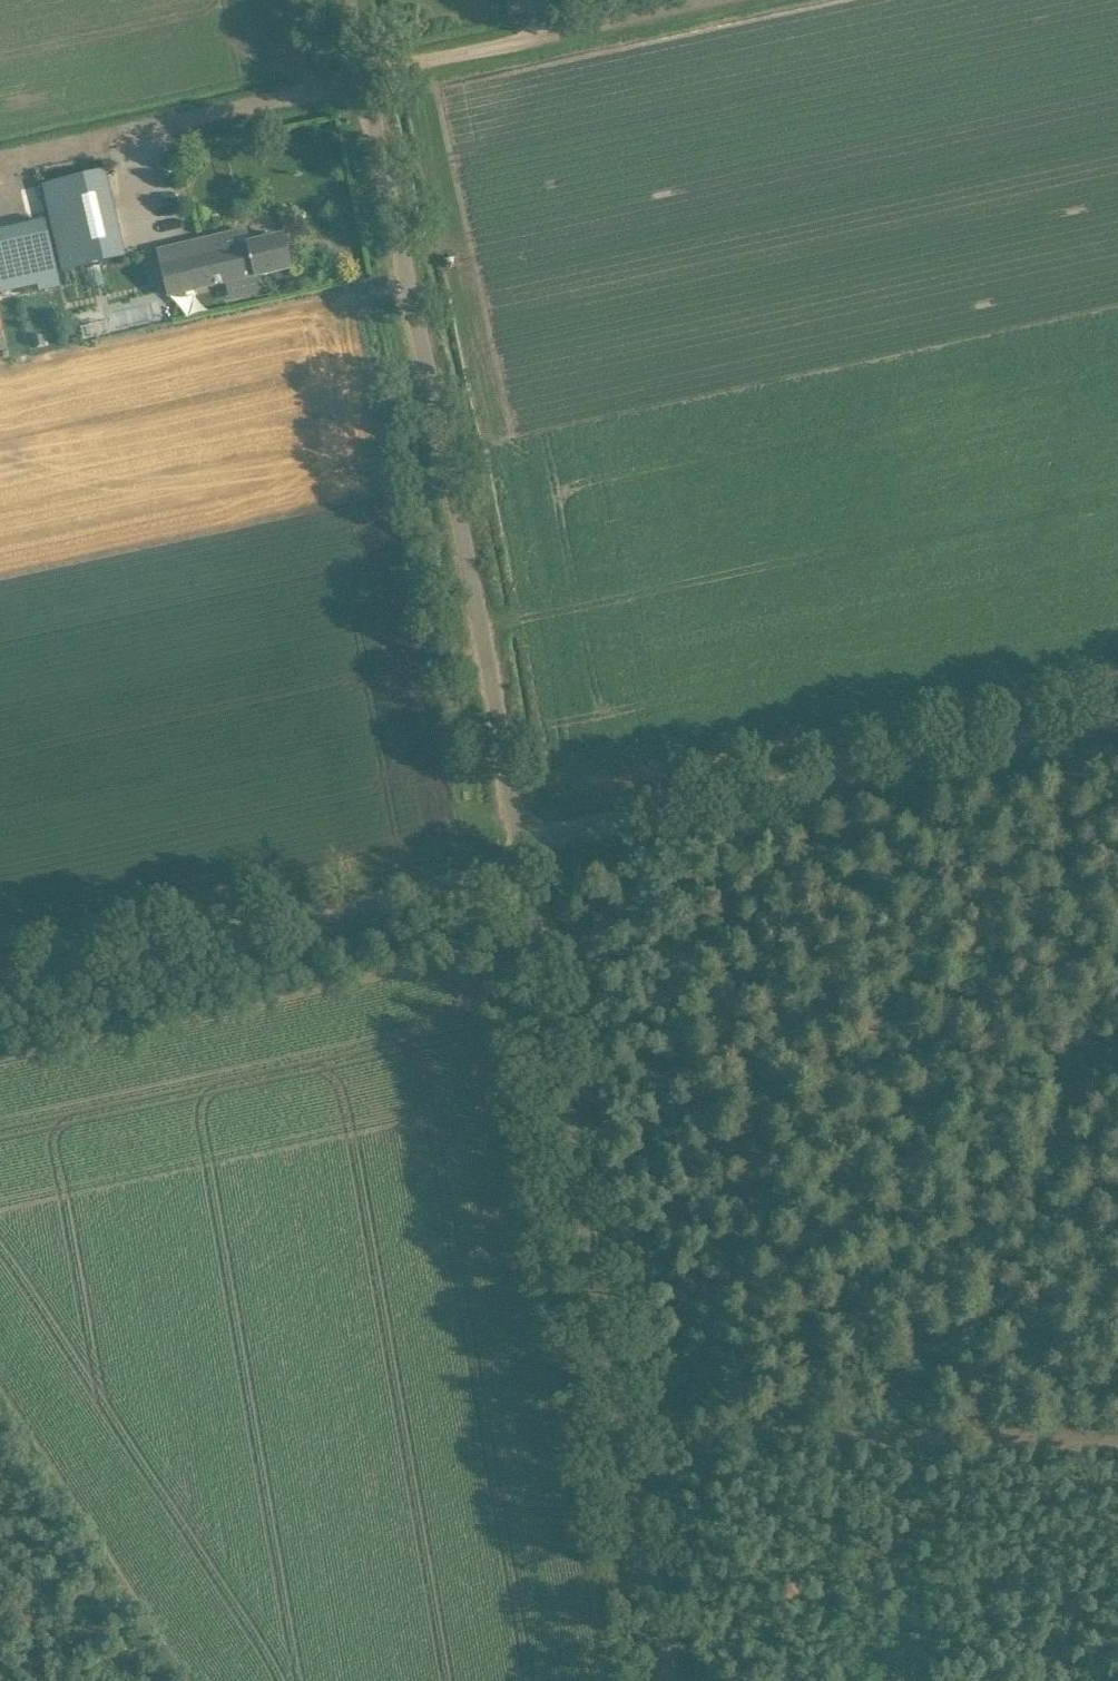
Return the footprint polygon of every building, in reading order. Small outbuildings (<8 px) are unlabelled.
[(125,257),(105,170),(42,184),(62,271),(125,257)] [(0,229),(0,295),(55,283),(42,220),(0,229)] [(256,277),(248,244),(249,244),(246,231),(157,251),(168,295),(255,276),(256,277)] [(284,236),(249,244),(248,244),(256,277),(292,269),(284,236)] [(185,317),(202,312),(199,301),(182,305),(185,317)] [(606,870),(590,872),(592,886),(608,883),(606,870)]
